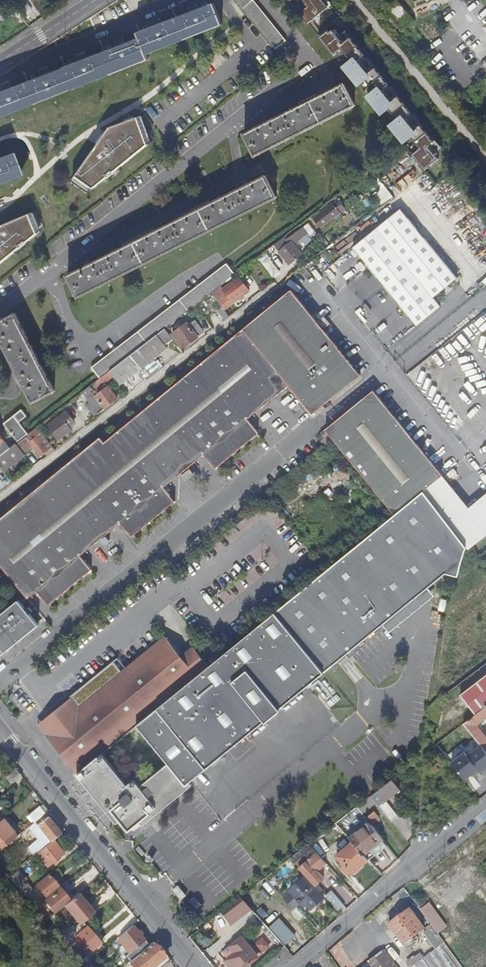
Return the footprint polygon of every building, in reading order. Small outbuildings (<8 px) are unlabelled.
[(275,50),(286,41),(252,0),(235,0),(275,50)] [(331,4),(328,0),(305,0),(309,5),(301,11),(309,22),(331,4)] [(402,30),(416,20),(401,0),(400,0),(387,9),(402,30)] [(148,60),(146,55),(222,25),(213,4),(137,34),(139,39),(0,94),(0,118),(148,60)] [(322,33),(365,95),(382,83),(393,99),(397,96),(343,19),(322,33)] [(405,111),(416,127),(421,123),(401,94),(393,100),(381,84),(367,94),(382,114),(391,108),(397,116),(405,111)] [(244,135),(255,156),(354,107),(343,85),(332,91),(331,89),(326,92),(327,93),(293,110),(292,108),(287,111),(288,113),(266,124),(265,122),(260,125),(261,127),(244,135)] [(390,123),(404,143),(414,135),(423,147),(414,153),(425,168),(446,153),(423,123),(416,128),(404,112),(390,123)] [(100,142),(73,178),(91,190),(146,146),(136,119),(108,129),(100,142)] [(414,137),(406,142),(413,152),(421,147),(414,137)] [(18,176),(10,155),(0,158),(0,183),(18,176)] [(67,276),(78,297),(276,198),(265,177),(248,185),(247,184),(242,186),(243,188),(221,199),(220,197),(215,200),(216,201),(182,218),(181,217),(176,219),(177,221),(155,232),(154,230),(149,232),(150,234),(117,251),(116,249),(111,252),(112,254),(89,265),(89,263),(83,266),(84,268),(67,276)] [(333,204),(315,219),(322,228),(340,214),(333,204)] [(457,277),(400,210),(353,249),(417,325),(440,306),(432,297),(457,277)] [(34,234),(26,216),(0,227),(0,262),(34,234)] [(290,244),(280,252),(290,264),(302,254),(295,246),(305,238),(300,231),(287,241),(290,244)] [(264,253),(256,259),(272,280),(280,273),(264,253)] [(165,329),(212,294),(219,287),(236,275),(227,264),(93,368),(101,379),(104,377),(109,372),(130,357),(156,336),(165,329)] [(219,287),(212,294),(219,303),(225,298),(229,303),(230,301),(232,303),(248,291),(238,280),(223,292),(219,287)] [(291,290),(286,294),(104,443),(100,438),(0,519),(0,565),(28,598),(37,591),(49,605),(92,570),(80,556),(121,523),(132,537),(175,501),(164,488),(205,454),(216,468),(259,433),(247,419),(289,385),(313,414),(360,375),(322,329),(317,322),(291,290)] [(225,298),(219,303),(223,308),(224,309),(232,303),(230,301),(229,303),(225,298)] [(224,309),(223,308),(220,310),(226,318),(229,316),(224,309)] [(15,314),(0,322),(0,338),(2,343),(0,344),(3,349),(5,347),(22,381),(20,382),(23,387),(25,385),(34,402),(55,391),(15,314)] [(475,323),(485,338),(485,315),(475,323)] [(324,316),(317,322),(322,329),(330,323),(324,316)] [(187,324),(172,335),(184,349),(205,332),(196,321),(189,327),(187,324)] [(165,329),(156,336),(157,337),(164,346),(173,340),(165,329)] [(130,357),(109,372),(113,378),(119,386),(167,349),(164,346),(157,337),(130,357)] [(113,378),(109,372),(104,377),(108,382),(113,378)] [(100,380),(91,386),(98,395),(108,388),(106,385),(104,386),(100,380)] [(91,386),(82,393),(93,408),(98,414),(117,399),(108,388),(98,395),(91,386)] [(438,479),(443,476),(373,391),(325,430),(327,432),(333,440),(395,515),(423,492),(434,505),(435,507),(450,494),(438,479)] [(22,410),(4,424),(18,442),(26,437),(29,434),(19,423),(27,416),(22,410)] [(66,412),(48,426),(58,440),(71,430),(68,427),(74,422),(66,412)] [(37,428),(29,434),(26,437),(27,438),(17,446),(16,445),(10,449),(7,451),(0,456),(0,467),(3,471),(24,456),(23,454),(33,446),(40,456),(52,447),(37,428)] [(333,440),(327,432),(322,436),(324,438),(321,441),(325,446),(333,440)] [(7,451),(10,449),(0,435),(0,456),(7,451)] [(189,469),(181,476),(185,481),(193,474),(189,469)] [(469,508),(443,476),(438,479),(450,494),(435,507),(467,547),(468,549),(485,535),(485,494),(469,508)] [(395,515),(276,613),(324,673),(447,574),(459,577),(460,572),(462,562),(465,553),(467,547),(435,507),(434,505),(423,492),(395,515)] [(0,616),(0,656),(39,625),(19,601),(0,616)] [(194,680),(137,726),(168,764),(144,784),(141,787),(135,780),(128,786),(125,782),(102,755),(80,773),(78,774),(118,824),(122,821),(131,832),(141,823),(144,826),(193,786),(191,783),(266,721),(267,723),(282,711),(281,709),(324,673),(276,613),(211,666),(210,667),(194,680)] [(46,735),(78,774),(80,773),(102,755),(137,726),(194,680),(210,667),(197,651),(185,660),(167,638),(80,708),(58,726),(54,721),(42,730),(47,735),(46,735)] [(38,726),(46,735),(47,735),(42,730),(54,721),(58,726),(80,708),(72,698),(38,726)] [(485,706),(485,705),(483,702),(462,717),(465,721),(485,706)] [(464,724),(485,751),(485,752),(485,739),(484,737),(485,736),(476,726),(485,718),(485,708),(485,707),(464,724)] [(485,751),(464,724),(453,733),(475,760),(485,751)] [(475,760),(453,733),(446,738),(469,765),(475,760)] [(19,773),(14,768),(14,769),(4,777),(8,782),(19,773)] [(135,780),(141,787),(144,784),(135,774),(125,782),(128,786),(135,780)] [(392,780),(371,797),(391,822),(397,817),(385,801),(400,790),(392,780)] [(44,813),(38,806),(28,815),(34,822),(44,813)] [(366,818),(357,807),(351,812),(363,828),(369,823),(366,818)] [(374,812),(366,818),(369,823),(372,826),(380,819),(374,812)] [(3,814),(0,817),(16,837),(20,834),(3,814)] [(59,832),(46,816),(36,825),(35,824),(28,829),(36,839),(34,841),(35,842),(27,848),(32,854),(36,851),(51,839),(59,832)] [(0,817),(0,839),(5,845),(16,837),(0,817)] [(372,826),(369,823),(363,828),(349,839),(353,843),(364,855),(383,840),(372,826)] [(63,853),(51,839),(36,851),(47,866),(63,853)] [(364,855),(353,843),(338,857),(344,864),(340,867),(347,874),(351,871),(354,874),(369,860),(364,855)] [(326,864),(309,845),(290,859),(295,864),(299,869),(300,869),(316,886),(324,879),(318,871),(326,864)] [(30,889),(14,872),(9,876),(24,893),(30,889)] [(40,880),(35,885),(44,896),(57,886),(47,875),(40,880)] [(324,898),(312,885),(305,877),(290,891),(291,892),(301,902),(303,904),(305,903),(307,905),(311,910),(324,898)] [(67,898),(58,887),(44,899),(55,912),(55,911),(63,904),(75,895),(73,893),(67,898)] [(173,891),(181,900),(186,897),(178,887),(173,891)] [(40,901),(30,889),(24,893),(35,906),(40,901)] [(75,895),(63,904),(80,924),(95,912),(78,892),(75,895)] [(301,902),(291,892),(287,896),(283,900),(293,910),(301,902)] [(335,896),(329,901),(338,912),(344,906),(335,896)] [(252,911),(240,898),(220,914),(231,927),(252,911)] [(52,914),(40,901),(35,906),(46,919),(48,917),(52,914)] [(425,930),(410,910),(389,926),(404,946),(425,930)] [(280,916),(272,924),(288,942),(296,934),(280,916)] [(148,945),(132,925),(118,937),(129,951),(125,954),(130,960),(148,945)] [(433,946),(442,940),(431,925),(426,929),(428,931),(424,933),(433,946)] [(100,943),(86,927),(78,934),(91,950),(100,943)] [(91,950),(78,934),(75,936),(88,952),(91,950)] [(264,935),(252,944),(259,954),(271,946),(264,935)] [(219,956),(228,966),(246,966),(257,958),(241,938),(219,956)] [(88,961),(70,940),(67,943),(84,964),(88,961)] [(152,942),(148,945),(130,960),(128,961),(133,966),(151,966),(164,957),(152,942)] [(445,944),(423,960),(420,955),(415,958),(418,963),(416,965),(413,966),(462,966),(445,944)] [(385,950),(368,963),(370,966),(397,966),(385,950)]
